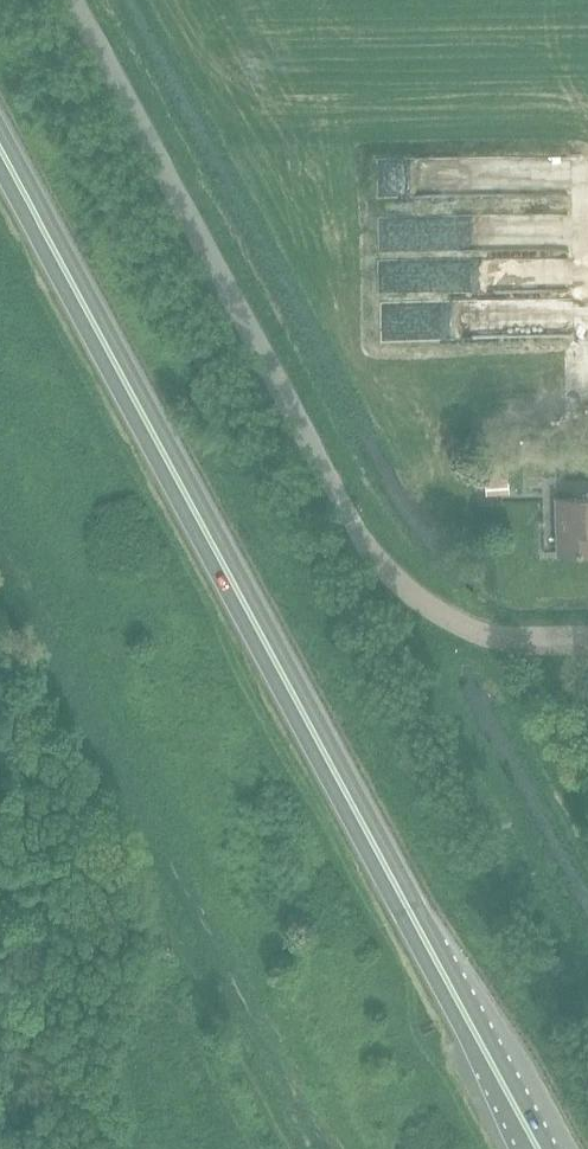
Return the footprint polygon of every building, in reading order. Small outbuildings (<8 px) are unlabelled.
[(379,215),(382,242),(440,237),(438,221),(427,222),(428,229),(404,231),(402,213),(379,215)] [(458,222),(463,241),(484,237),(480,217),(458,222)] [(486,487),(509,485),(508,466),(485,468),(486,487)] [(558,496),(559,551),(587,550),(587,496),(558,496)]
